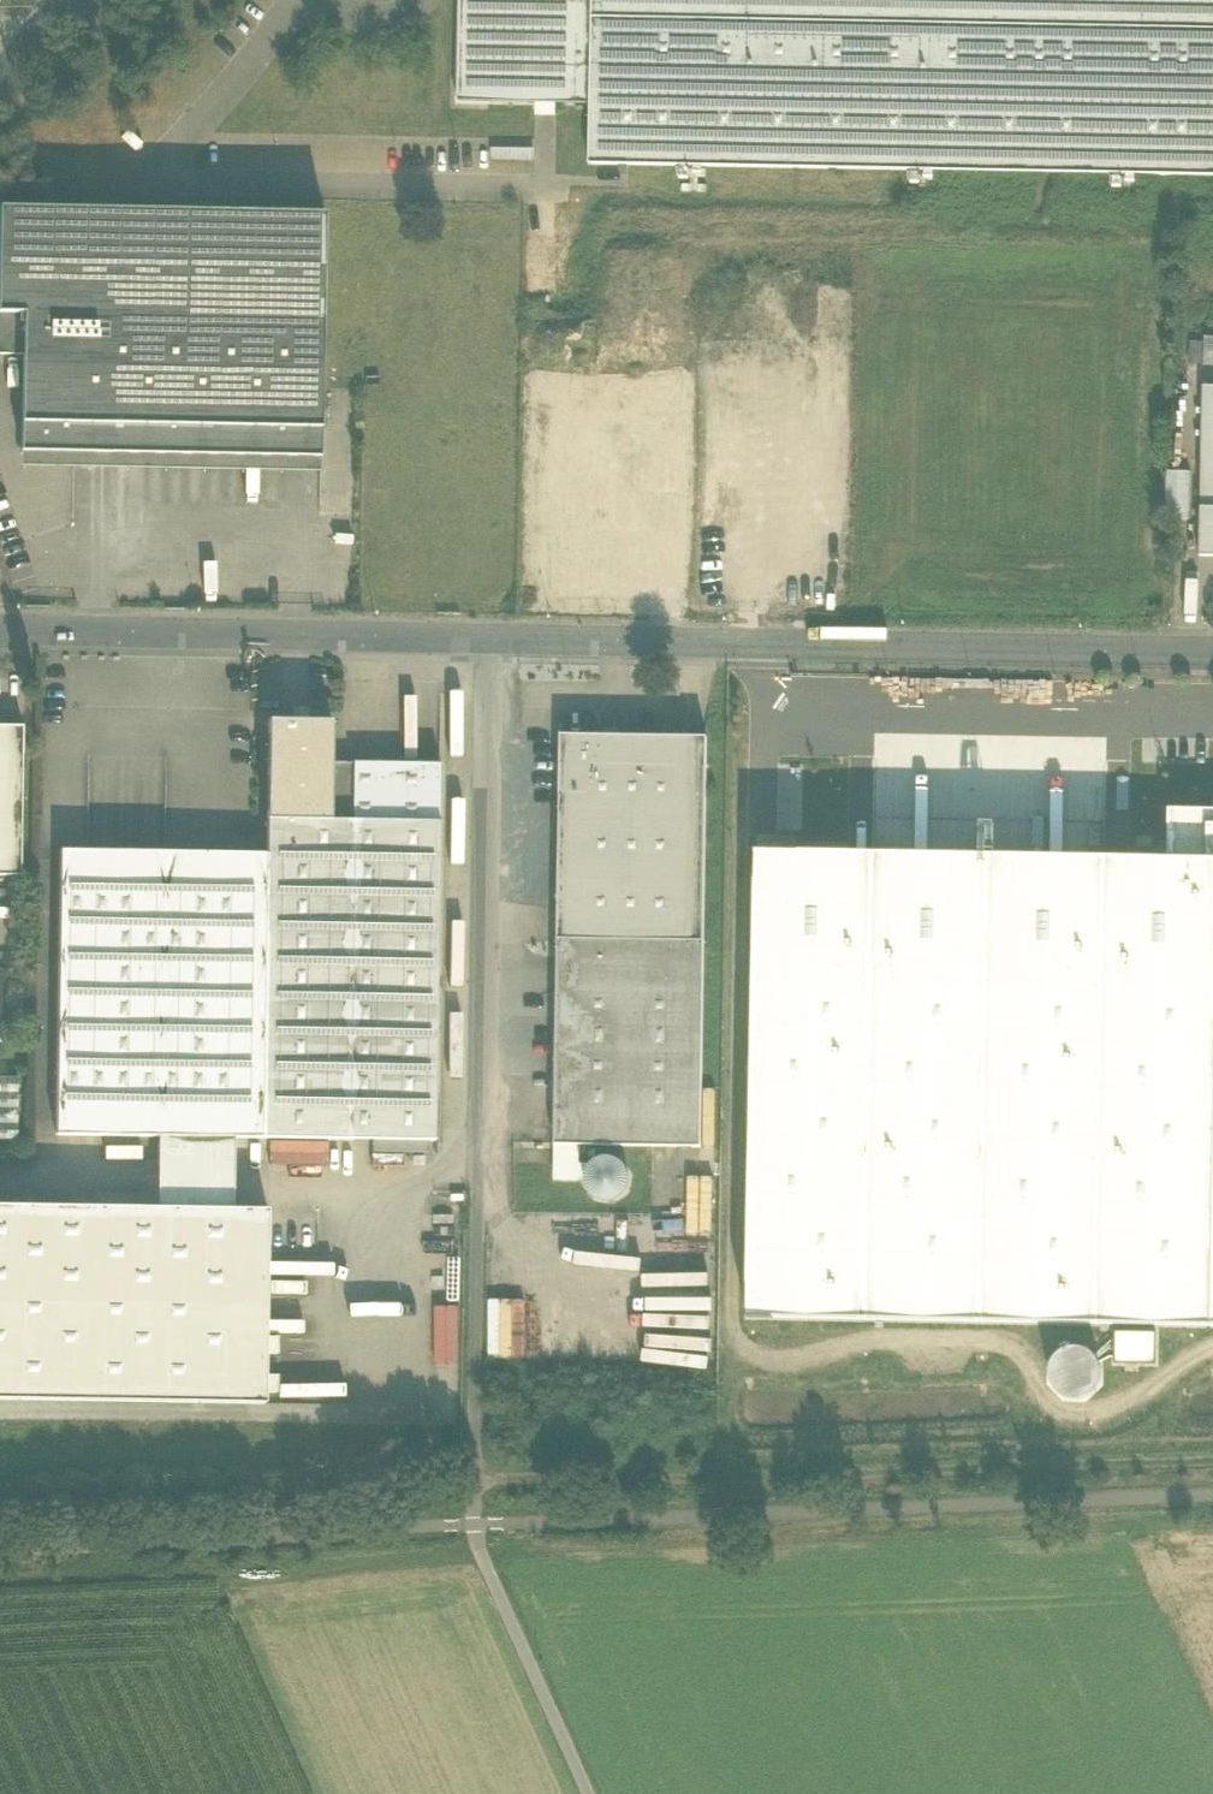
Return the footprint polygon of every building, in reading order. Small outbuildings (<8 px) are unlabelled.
[(590,104),(592,0),(459,0),(457,102),(535,103),(535,110),(556,110),(556,103),(590,104)] [(590,104),(589,164),(1212,175),(1212,0),(592,0),(590,104)] [(21,439),(51,439),(56,434),(56,424),(112,425),(114,426),(121,426),(123,425),(321,428),(324,214),(0,208),(0,355),(23,355),(21,439)] [(1203,386),(1201,508),(1200,556),(1212,556),(1212,386),(1203,386)] [(320,457),(321,428),(123,425),(121,426),(114,426),(112,425),(56,424),(56,434),(51,439),(21,439),(21,452),(320,457)] [(320,457),(21,452),(21,466),(320,472),(320,457)] [(268,721),(267,820),(330,821),(331,763),(331,722),(268,721)] [(20,877),(22,727),(0,727),(0,876),(20,877)] [(561,735),(560,794),(678,795),(678,762),(679,737),(620,736),(620,728),(605,728),(605,736),(561,735)] [(707,737),(679,737),(678,762),(706,762),(707,737)] [(352,763),(331,763),(330,821),(267,820),(266,854),(262,1139),(435,1141),(440,763),(352,762),(352,763)] [(706,762),(678,762),(678,795),(560,794),(558,940),(704,942),(706,762)] [(1212,860),(1212,809),(1168,808),(1167,859),(1212,860)] [(233,1139),(262,1139),(266,854),(59,851),(55,1136),(158,1137),(233,1139)] [(1167,859),(756,851),(747,1318),(1212,1326),(1212,860),(1167,859)] [(557,993),(555,1145),(580,1145),(701,1147),(704,942),(558,940),(558,959),(588,964),(644,965),(644,989),(587,988),(557,993)] [(558,959),(557,993),(587,988),(644,989),(644,965),(588,964),(558,959)] [(16,1140),(17,1078),(0,1077),(0,1140),(16,1140)] [(704,1088),(704,1116),(715,1117),(715,1088),(704,1088)] [(158,1137),(157,1208),(232,1209),(233,1139),(158,1137)] [(579,1178),(585,1178),(588,1168),(592,1163),(579,1163),(580,1145),(555,1145),(554,1180),(579,1181),(579,1178)] [(601,1158),(592,1163),(588,1168),(585,1178),(587,1188),(593,1196),(602,1201),(612,1201),(621,1197),(628,1189),(630,1179),(627,1169),(620,1161),(611,1157),(601,1158)] [(0,1206),(0,1400),(264,1404),(267,1209),(232,1209),(157,1208),(0,1206)] [(459,1362),(460,1305),(437,1304),(437,1362),(459,1362)] [(1114,1363),(1155,1364),(1156,1332),(1115,1332),(1114,1363)] [(1099,1383),(1101,1373),(1099,1363),(1093,1355),(1085,1349),(1075,1348),(1065,1350),(1057,1355),(1052,1363),(1050,1373),(1052,1383),(1057,1391),(1066,1397),(1075,1399),(1085,1397),(1093,1391),(1099,1383)]
